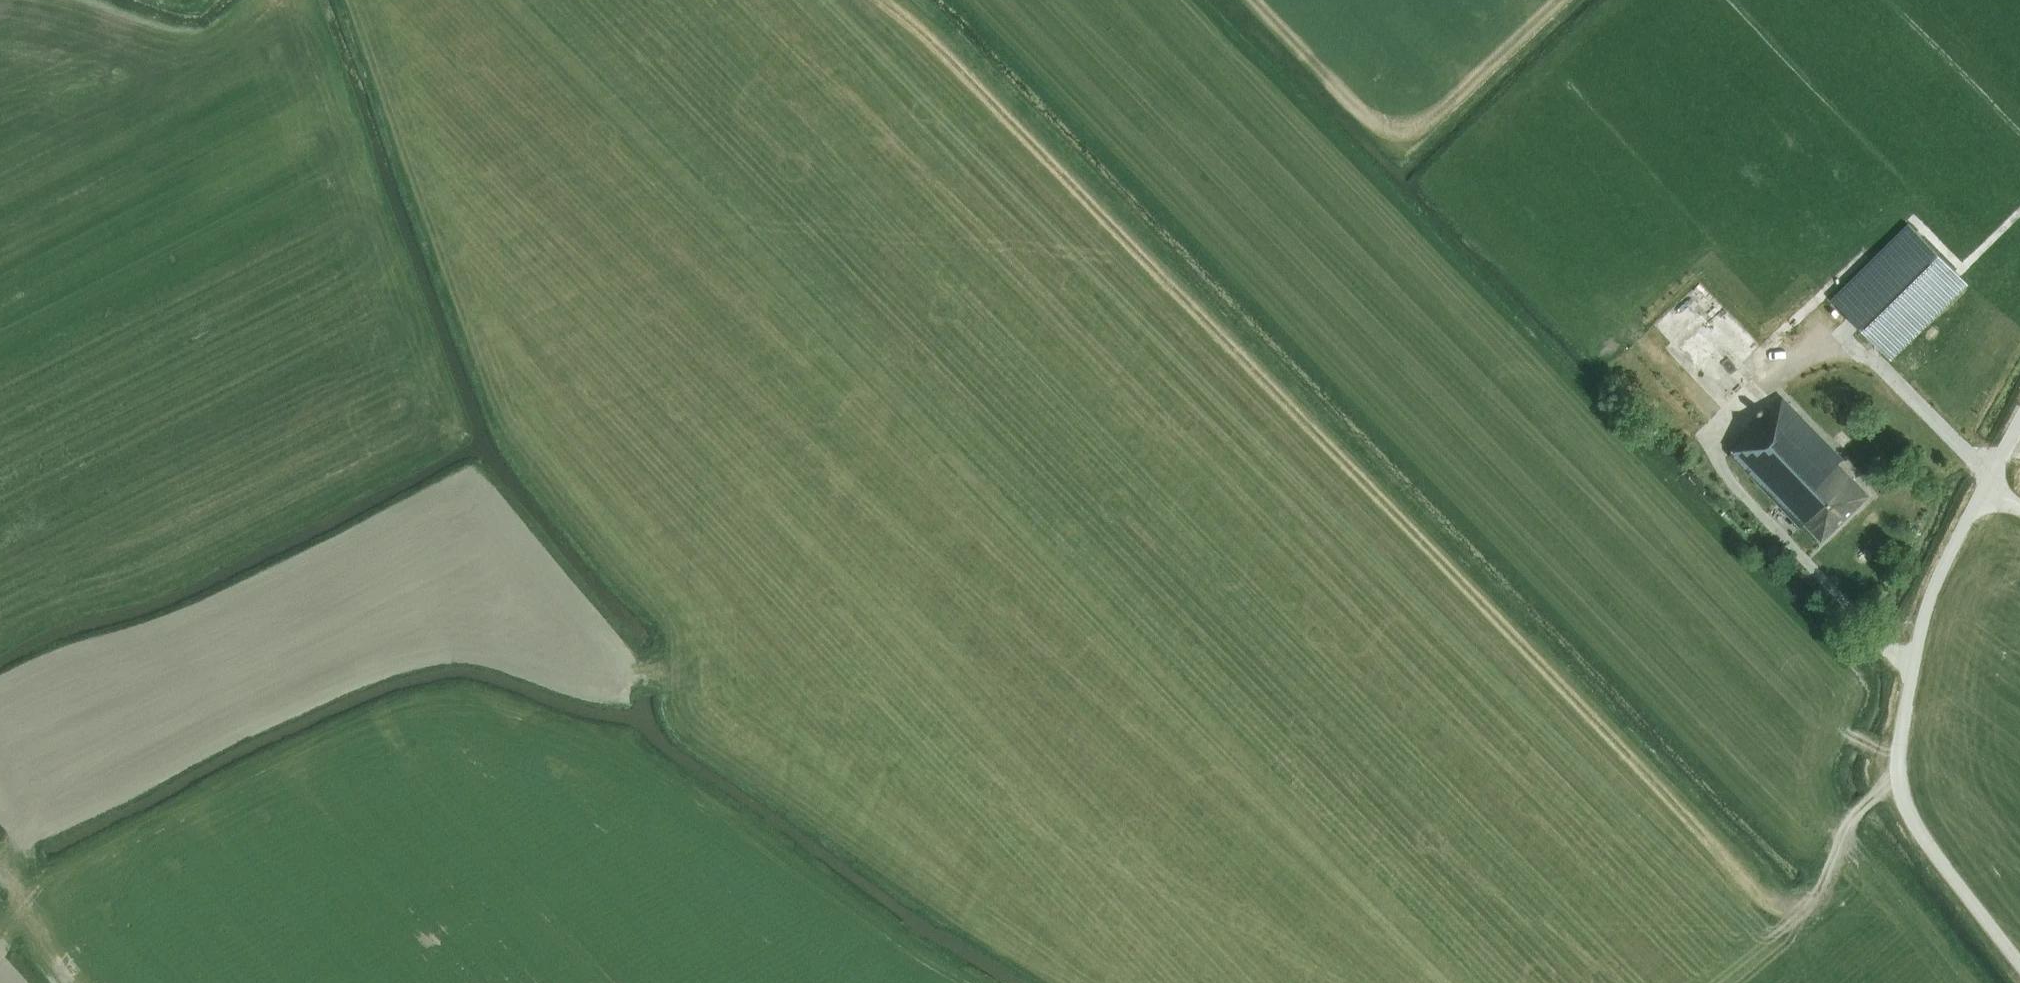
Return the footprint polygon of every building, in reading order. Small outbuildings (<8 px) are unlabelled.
[(1892,359),(1969,285),(1910,224),(1833,299),(1892,359)] [(1822,541),(1870,495),(1839,463),(1843,459),(1783,396),(1742,436),(1745,439),(1730,454),(1800,527),(1804,523),(1822,541)]
